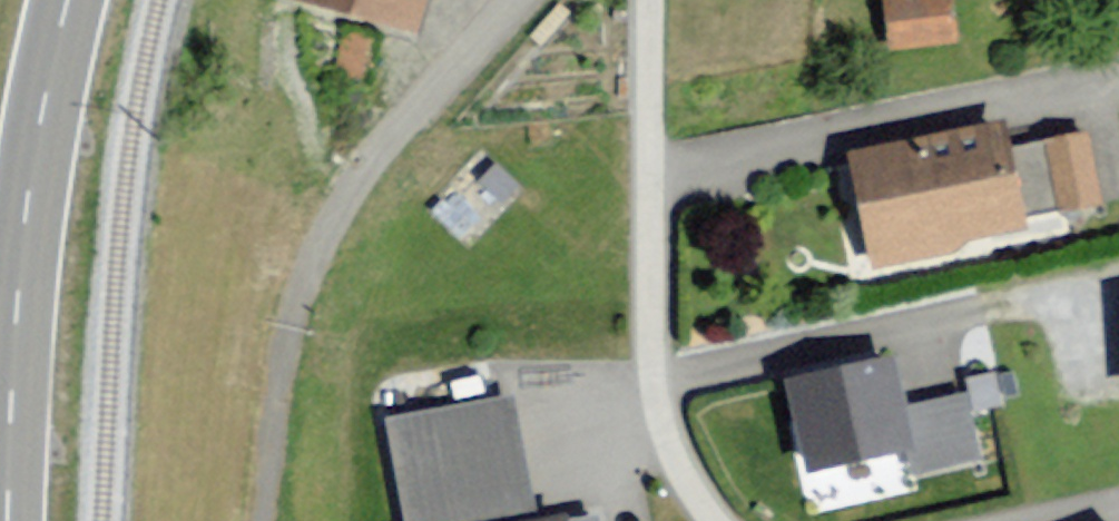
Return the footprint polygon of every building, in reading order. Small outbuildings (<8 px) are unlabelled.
[(410,39),(422,0),(282,0),(282,1),(410,39)] [(891,58),(954,48),(947,0),(882,0),(891,58)] [(850,161),(870,265),(1022,236),(1003,133),(850,161)] [(786,386),(806,484),(917,462),(897,363),(786,386)] [(382,427),(401,520),(593,520),(591,507),(534,518),(511,402),(382,427)]
